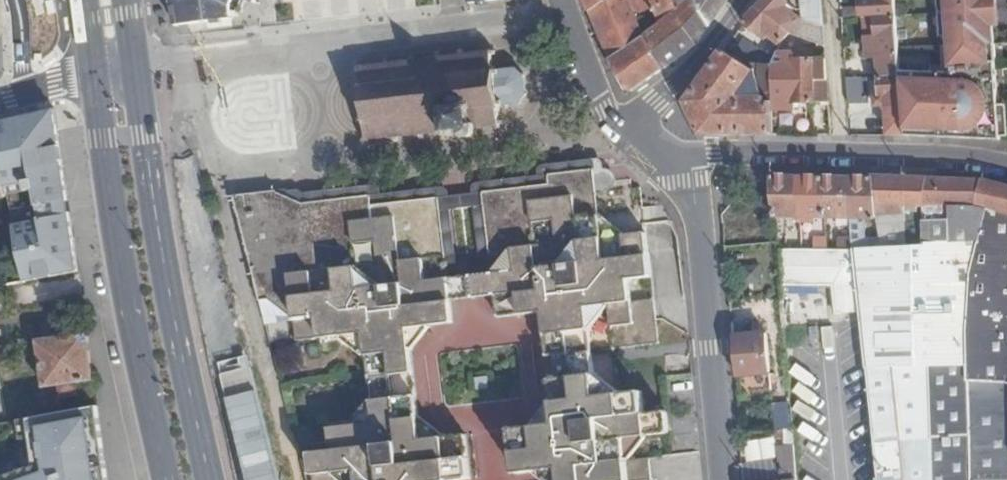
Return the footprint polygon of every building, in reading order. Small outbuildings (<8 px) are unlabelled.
[(184,0),(178,0),(174,1),(178,25),(188,23),(184,0)] [(188,23),(218,18),(233,15),(232,4),(234,0),(184,0),(188,23)] [(588,10),(606,0),(584,0),(588,10)] [(664,67),(647,36),(638,19),(656,10),(662,25),(680,12),(675,0),(606,0),(588,10),(596,29),(626,88),(630,91),(664,67)] [(680,12),(662,25),(647,36),(664,67),(697,44),(727,0),(675,0),(680,12)] [(757,8),(790,31),(800,18),(793,13),(786,7),(787,2),(787,0),(764,0),(757,8)] [(800,18),(823,26),(821,0),(803,0),(805,13),(800,18)] [(861,16),(866,17),(871,16),(897,16),(896,13),(895,0),(860,0),(861,16)] [(940,36),(948,36),(949,45),(951,72),(931,72),(930,79),(921,79),(921,72),(901,71),(901,75),(906,134),(927,135),(927,128),(939,129),(939,136),(989,138),(1001,139),(992,26),(990,0),(938,0),(940,36)] [(795,7),(787,2),(786,7),(793,13),(795,7)] [(841,6),(841,16),(855,16),(854,6),(841,6)] [(757,8),(743,23),(758,33),(761,30),(768,35),(780,43),(790,31),(757,8)] [(871,16),(866,17),(870,58),(873,58),(876,77),(881,77),(901,75),(901,71),(897,16),(871,16)] [(800,18),(790,31),(824,45),(823,26),(800,18)] [(742,43),(734,56),(744,64),(760,64),(772,63),(774,58),(742,43)] [(949,45),(941,45),(943,65),(931,65),(931,72),(951,72),(949,45)] [(497,69),(495,52),(495,49),(491,49),(490,46),(485,46),(485,50),(465,53),(464,48),(458,49),(459,54),(442,56),(440,51),(435,52),(436,57),(415,59),(414,54),(410,55),(410,61),(389,63),(389,58),(385,59),(385,63),(363,67),(361,63),(358,63),(357,68),(355,67),(355,73),(359,73),(361,86),(356,88),(356,92),(361,92),(364,116),(360,117),(360,122),(364,123),(365,134),(362,136),(363,140),(366,140),(367,142),(372,142),(371,140),(393,137),(394,141),(400,140),(400,136),(418,134),(419,138),(424,137),(424,133),(445,131),(447,134),(451,134),(452,129),(462,128),(464,138),(476,137),(476,126),(494,123),(497,128),(501,127),(500,122),(503,121),(501,106),(520,103),(524,96),(526,96),(527,93),(525,91),(524,78),(527,77),(525,73),(520,74),(516,67),(497,69)] [(734,56),(724,49),(686,102),(702,134),(773,133),(772,108),(773,100),(763,100),(762,95),(741,95),(740,91),(753,71),(744,64),(734,56)] [(776,52),(774,58),(772,63),(773,81),(826,81),(824,60),(793,60),(793,54),(776,52)] [(772,63),(760,64),(762,91),(773,91),(773,81),(772,63)] [(760,64),(744,64),(753,71),(740,91),(741,95),(762,95),(763,100),(773,100),(773,91),(762,91),(760,64)] [(906,134),(901,75),(881,77),(881,96),(875,96),(875,103),(871,103),(871,107),(886,107),(887,135),(906,134)] [(864,77),(845,78),(847,105),(864,104),(864,77)] [(773,100),(772,108),(796,108),(796,101),(815,100),(815,105),(828,105),(826,81),(773,81),(773,91),(773,100)] [(0,120),(0,154),(26,273),(83,264),(60,108),(0,120)] [(256,298),(295,312),(300,336),(367,328),(376,417),(333,422),(335,445),(314,448),(317,479),(339,479),(338,466),(359,464),(362,479),(430,479),(473,474),(468,428),(423,433),(411,324),(454,318),(452,296),(475,294),(497,291),(500,312),(544,307),(556,418),(513,423),(518,469),(562,463),(564,479),(655,479),(651,452),(630,453),(627,433),(671,428),(669,405),(646,408),(644,385),(598,389),(589,303),(612,300),(618,346),(660,342),(646,226),(626,228),(612,216),(606,163),(563,168),(565,181),(486,188),(495,273),(473,275),(450,278),(441,193),(367,201),(366,189),(318,195),(300,196),(293,203),(267,189),(227,195),(256,298)] [(798,175),(771,174),(773,199),(775,215),(796,216),(796,219),(803,220),(798,175)] [(863,320),(878,461),(880,479),(933,479),(926,239),(938,238),(937,215),(925,214),(923,203),(968,204),(968,210),(975,211),(981,178),(872,174),(872,177),(877,205),(904,205),(907,246),(880,246),(854,246),(861,310),(863,320)] [(824,176),(798,175),(803,220),(816,220),(816,217),(827,217),(824,176)] [(846,176),(824,176),(827,217),(837,217),(837,221),(852,221),(846,176)] [(872,177),(846,176),(852,221),(856,217),(866,217),(878,217),(877,205),(872,177)] [(975,211),(972,224),(981,227),(977,251),(968,295),(968,381),(972,380),(1006,381),(1006,185),(981,178),(975,211)] [(293,203),(300,196),(267,189),(293,203)] [(933,479),(970,479),(968,381),(968,295),(977,251),(962,248),(965,223),(972,224),(975,211),(968,210),(968,204),(923,203),(925,214),(937,215),(938,238),(926,239),(933,479)] [(904,205),(877,205),(878,217),(879,237),(880,246),(907,246),(904,205)] [(856,217),(852,221),(851,237),(866,237),(866,217),(856,217)] [(981,227),(972,224),(965,223),(962,248),(977,251),(981,227)] [(827,246),(827,237),(814,237),(814,246),(827,246)] [(851,246),(854,246),(880,246),(879,237),(866,237),(851,237),(851,239),(851,246)] [(787,246),(779,246),(781,281),(833,283),(836,309),(861,310),(854,246),(851,246),(840,246),(827,246),(814,246),(803,246),(787,246)] [(767,331),(733,334),(737,372),(770,370),(767,331)] [(93,379),(86,333),(37,340),(44,386),(58,384),(75,381),(93,379)] [(972,380),(973,479),(1006,479),(1006,381),(972,380)] [(75,381),(58,384),(60,396),(76,394),(75,381)] [(97,403),(15,418),(22,467),(0,475),(0,479),(106,479),(97,403)] [(775,415),(775,428),(779,428),(792,427),(791,414),(775,415)] [(0,424),(0,452),(14,450),(10,423),(0,424)] [(792,427),(779,428),(779,446),(783,447),(784,455),(776,456),(776,461),(777,479),(796,479),(792,427)] [(672,456),(655,457),(655,473),(673,473),(672,456)] [(743,479),(777,479),(776,461),(742,463),(743,479)]
